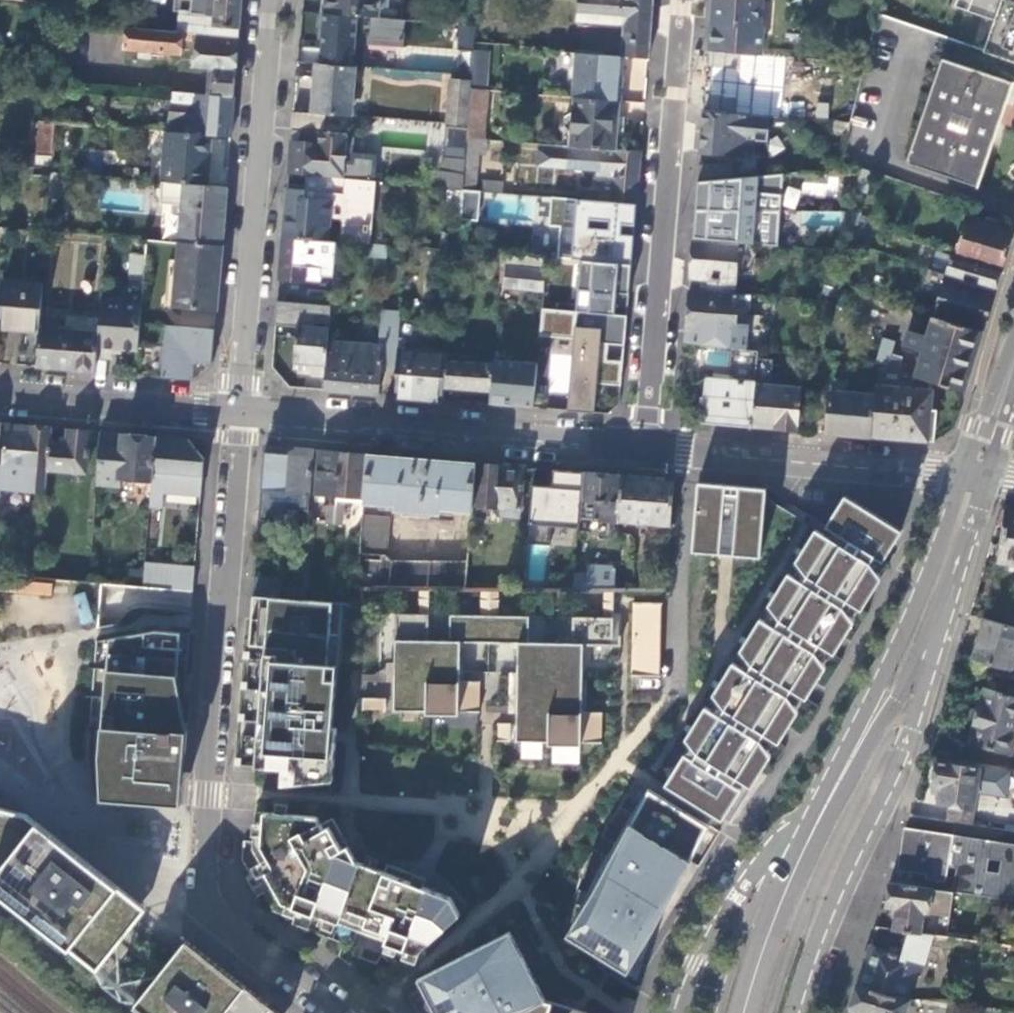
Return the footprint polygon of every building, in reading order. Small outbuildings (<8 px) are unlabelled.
[(241,0),(193,0),(192,13),(187,13),(185,31),(196,32),(238,37),(241,0)] [(375,18),(376,0),(323,0),(322,13),(375,18)] [(651,0),(577,0),(575,14),(623,19),(620,57),(624,57),(647,59),(651,0)] [(707,51),(759,55),(762,28),(755,27),(758,0),(712,0),(707,51)] [(993,23),(1002,0),(956,0),(953,8),(993,23)] [(1013,69),(1013,0),(1002,0),(993,23),(982,58),(1013,69)] [(322,13),(320,13),(318,42),(320,42),(318,64),(355,67),(361,67),(362,51),(356,50),(356,44),(404,48),(406,20),(375,18),(322,13)] [(473,43),(474,26),(459,25),(457,50),(464,50),(472,51),(473,43)] [(179,53),(181,32),(125,27),(124,49),(139,50),(138,58),(150,58),(151,51),(179,53)] [(233,97),(238,37),(196,32),(193,67),(214,68),(211,95),(233,97)] [(486,44),(473,43),(472,51),(472,58),(485,59),(486,44)] [(472,51),(464,50),(462,75),(470,76),(472,58),(472,51)] [(759,55),(707,51),(705,80),(784,87),(788,57),(759,55)] [(620,100),(624,57),(620,57),(576,53),(573,96),(620,100)] [(1010,81),(940,57),(905,161),(975,185),(1010,81)] [(482,89),(485,59),(472,58),(470,76),(470,81),(469,87),(482,89)] [(316,64),(312,114),(346,116),(350,116),(355,67),(318,64),(316,64)] [(469,87),(470,81),(459,80),(449,79),(447,101),(446,112),(445,124),(466,126),(469,87)] [(784,87),(705,80),(702,112),(746,115),(769,117),(780,118),(784,87)] [(482,139),(486,89),(482,89),(469,87),(466,126),(465,137),(482,139)] [(230,138),(233,99),(193,95),(193,94),(171,92),(170,101),(193,103),(191,123),(168,122),(167,132),(209,136),(230,138)] [(616,150),(620,100),(573,96),(571,111),(566,115),(565,126),(569,131),(567,146),(616,150)] [(193,103),(170,101),(168,122),(191,123),(193,103)] [(292,112),(290,129),(345,133),(346,116),(312,114),(292,112)] [(768,135),(769,117),(746,115),(702,112),(700,153),(753,156),(754,134),(768,135)] [(58,173),(61,123),(55,122),(54,124),(51,154),(50,172),(58,173)] [(51,154),(54,124),(39,123),(37,152),(51,154)] [(838,123),(832,123),(827,142),(843,144),(848,124),(838,123)] [(289,142),(287,174),(318,176),(341,179),(343,161),(345,161),(346,150),(343,150),(345,134),(345,133),(290,129),(290,131),(299,132),(298,143),(289,142)] [(205,185),(209,136),(167,132),(164,132),(160,181),(161,182),(205,185)] [(485,139),(482,139),(465,137),(464,148),(464,151),(476,152),(484,153),(485,139)] [(635,204),(639,152),(616,150),(567,146),(539,144),(537,164),(596,169),(595,175),(606,176),(606,180),(611,181),(609,202),(635,204)] [(464,151),(464,148),(443,146),(443,158),(463,159),(464,151)] [(473,190),(476,152),(464,151),(463,159),(462,172),(460,189),(473,190)] [(463,159),(443,158),(441,171),(462,172),(463,159)] [(729,161),(698,166),(697,182),(727,179),(729,161)] [(460,189),(462,172),(441,171),(437,170),(436,187),(460,189)] [(287,174),(282,236),(327,239),(330,200),(304,197),(304,192),(316,193),(318,176),(287,174)] [(697,182),(695,209),(780,212),(783,174),(727,179),(697,182)] [(493,192),(501,192),(501,183),(482,181),(481,191),(493,192)] [(161,182),(159,204),(181,206),(179,243),(221,246),(226,187),(205,185),(161,182)] [(782,205),(795,208),(800,190),(787,187),(782,205)] [(473,190),(460,189),(458,218),(475,220),(478,191),(473,190)] [(581,200),(595,201),(596,191),(582,190),(581,200)] [(627,294),(632,236),(619,234),(620,224),(633,225),(635,204),(609,202),(595,201),(581,200),(550,197),(547,226),(559,227),(556,258),(579,259),(577,289),(589,291),(587,312),(613,315),(615,293),(627,294)] [(695,209),(693,239),(736,243),(755,244),(777,246),(780,212),(695,209)] [(1010,230),(964,216),(952,255),(999,269),(1010,230)] [(282,236),(278,281),(303,283),(304,273),(305,265),(321,267),(320,274),(332,275),(336,240),(327,239),(282,236)] [(736,243),(693,239),(689,288),(732,292),(733,277),(736,243)] [(216,312),(221,246),(179,243),(178,243),(173,308),(216,312)] [(404,254),(404,246),(369,243),(368,256),(403,259),(404,254)] [(755,244),(736,243),(733,277),(752,279),(755,244)] [(439,257),(439,248),(404,246),(404,254),(439,257)] [(453,262),(454,250),(439,248),(439,257),(438,260),(453,262)] [(473,251),(455,250),(454,250),(453,262),(452,263),(472,264),(473,251)] [(541,290),(544,257),(500,253),(499,266),(505,267),(503,287),(541,290)] [(952,255),(950,254),(944,274),(993,289),(999,269),(952,255)] [(305,265),(304,273),(320,274),(321,267),(305,265)] [(944,274),(932,316),(980,331),(993,289),(944,274)] [(38,331),(39,327),(42,284),(3,281),(1,303),(0,316),(0,328),(38,331)] [(732,292),(689,288),(685,331),(700,333),(699,345),(732,347),(758,349),(759,328),(734,327),(737,292),(732,292)] [(308,289),(306,303),(330,305),(331,290),(308,289)] [(113,347),(138,349),(141,301),(101,298),(98,332),(96,357),(112,358),(113,347)] [(296,326),(328,328),(330,305),(306,303),(276,301),(274,324),(296,326)] [(325,362),(323,390),(378,394),(381,365),(395,366),(396,349),(399,310),(380,309),(378,345),(327,341),(325,362)] [(625,316),(613,315),(587,312),(541,309),(539,336),(573,339),(567,411),(593,413),(596,383),(620,385),(622,361),(606,360),(608,345),(623,346),(625,316)] [(926,335),(906,329),(902,345),(921,351),(914,374),(962,389),(980,331),(932,316),(926,335)] [(167,325),(162,376),(193,378),(194,362),(211,363),(214,329),(167,325)] [(293,360),(325,362),(327,341),(328,328),(296,326),(293,360)] [(36,366),(95,370),(96,357),(98,332),(39,327),(38,331),(36,366)] [(700,333),(685,331),(684,344),(699,345),(700,333)] [(729,378),(705,376),(701,421),(751,426),(755,383),(758,349),(732,347),(729,378)] [(395,396),(442,400),(443,386),(445,362),(446,354),(396,349),(395,366),(395,371),(397,371),(395,396)] [(491,365),(489,390),(488,403),(532,407),(536,363),(492,359),(491,365)] [(445,362),(443,386),(489,390),(491,365),(445,362)] [(796,429),(799,387),(755,383),(751,426),(796,429)] [(931,391),(875,386),(874,395),(870,435),(926,441),(931,391)] [(874,395),(829,391),(826,431),(870,435),(874,395)] [(31,426),(31,431),(7,429),(3,466),(0,466),(0,489),(45,492),(47,470),(50,442),(51,428),(31,426)] [(87,473),(90,431),(69,429),(68,443),(50,442),(47,470),(87,473)] [(151,480),(155,437),(101,432),(97,483),(120,485),(121,478),(151,480)] [(151,480),(149,507),(159,507),(160,492),(200,496),(203,459),(188,440),(155,437),(151,480)] [(308,493),(312,450),(265,446),(261,489),(308,493)] [(337,495),(340,452),(320,450),(315,500),(324,501),(324,494),(337,495)] [(364,497),(367,454),(340,452),(337,495),(336,506),(335,523),(342,524),(345,500),(353,501),(353,496),(364,497)] [(471,511),(475,463),(367,454),(364,497),(363,501),(397,504),(396,509),(439,512),(439,508),(471,511)] [(519,508),(522,467),(478,463),(474,504),(501,507),(500,516),(517,517),(518,508),(519,508)] [(580,501),(582,473),(551,470),(549,487),(531,485),(526,546),(548,548),(550,526),(577,528),(579,510),(580,501)] [(617,521),(622,476),(582,473),(580,501),(594,502),(594,511),(593,519),(617,522),(617,521)] [(669,525),(673,481),(622,476),(617,521),(669,525)] [(762,548),(766,488),(697,483),(693,543),(718,545),(717,554),(735,555),(735,546),(762,548)] [(307,508),(308,493),(261,489),(260,505),(307,508)] [(665,784),(723,820),(742,789),(733,784),(737,777),(752,786),(771,754),(767,748),(773,738),(779,742),(798,710),(794,705),(801,694),(806,697),(825,666),(822,661),(829,649),(833,652),(853,620),(850,615),(856,605),(861,608),(880,577),(876,571),(902,529),(844,494),(821,532),(815,528),(795,561),(800,565),(793,576),(788,572),(768,604),(773,610),(766,621),(760,617),(741,649),(745,655),(739,665),(733,662),(713,693),(717,699),(711,709),(706,706),(686,737),(691,744),(665,784)] [(594,502),(580,501),(579,510),(594,511),(594,502)] [(327,522),(335,523),(336,506),(329,506),(327,522)] [(356,586),(419,587),(428,587),(465,587),(467,561),(389,561),(386,554),(389,516),(362,513),(356,586)] [(718,545),(693,543),(692,552),(717,554),(718,545)] [(761,557),(762,548),(735,546),(735,555),(761,557)] [(193,589),(195,565),(144,561),(143,575),(142,585),(193,589)] [(39,565),(38,576),(87,580),(87,569),(39,565)] [(574,575),(572,588),(604,588),(610,588),(612,567),(587,566),(586,573),(574,574),(574,575)] [(620,568),(620,588),(632,588),(633,569),(620,568)] [(125,574),(124,583),(142,585),(143,575),(125,574)] [(252,594),(259,595),(257,618),(268,619),(259,720),(266,721),(265,735),(258,735),(255,764),(282,767),(295,768),(294,782),(331,778),(336,726),(331,726),(335,678),(325,677),(329,632),(332,601),(279,596),(280,578),(253,575),(252,594)] [(19,578),(16,590),(49,597),(52,585),(19,578)] [(124,604),(125,584),(101,583),(100,603),(124,604)] [(190,613),(192,591),(139,587),(137,608),(190,613)] [(419,587),(419,598),(428,598),(428,587),(419,587)] [(481,587),(481,598),(498,599),(498,588),(481,587)] [(604,588),(604,601),(613,601),(613,588),(610,588),(604,588)] [(85,592),(72,595),(79,625),(92,622),(85,592)] [(518,642),(516,739),(547,740),(547,744),(580,744),(580,741),(601,741),(602,711),(581,711),(583,643),(619,644),(620,613),(612,613),(613,601),(604,601),(603,617),(572,617),(571,643),(528,642),(528,616),(497,615),(498,599),(481,598),(481,615),(449,614),(448,639),(427,639),(428,598),(419,598),(419,613),(395,613),(393,708),(425,709),(425,713),(458,714),(458,710),(479,710),(480,680),(458,680),(459,640),(518,642)] [(632,674),(660,674),(660,602),(632,602),(632,674)] [(984,617),(972,657),(1011,669),(1013,660),(1013,626),(984,617)] [(179,631),(153,629),(109,637),(101,753),(112,754),(109,797),(173,802),(177,749),(185,750),(186,729),(172,728),(176,673),(179,631)] [(339,633),(329,632),(325,677),(335,678),(339,633)] [(186,729),(176,673),(172,728),(186,729)] [(1009,753),(1013,737),(1013,696),(983,686),(967,741),(1009,753)] [(363,696),(362,708),(385,708),(385,696),(363,696)] [(266,721),(259,720),(258,735),(265,735),(266,721)] [(497,722),(497,739),(509,739),(509,722),(497,722)] [(181,802),(185,750),(177,749),(173,802),(181,802)] [(101,797),(109,797),(112,754),(101,753),(101,797)] [(973,805),(979,766),(936,759),(932,783),(939,784),(937,801),(949,803),(946,820),(971,824),(974,805),(973,805)] [(295,768),(282,767),(281,783),(294,782),(295,768)] [(710,823),(648,786),(598,869),(575,939),(637,976),(651,929),(710,823)] [(147,907),(26,810),(0,805),(0,891),(97,969),(147,907)] [(282,900),(417,950),(460,912),(451,895),(416,881),(419,874),(387,862),(384,869),(357,859),(333,816),(321,821),(317,813),(255,808),(253,847),(282,900)] [(906,827),(899,868),(928,873),(927,878),(945,881),(948,865),(956,866),(952,891),(956,891),(1013,899),(1013,843),(906,827)] [(949,937),(956,891),(952,891),(889,881),(885,905),(896,906),(892,929),(907,931),(931,934),(949,937)] [(443,1012),(595,1012),(545,998),(509,928),(418,975),(432,1004),(443,1012)] [(869,946),(858,985),(904,999),(912,974),(920,976),(931,934),(907,931),(900,956),(869,946)] [(150,1012),(277,1012),(189,939),(136,1001),(150,1012)] [(851,1009),(863,1012),(904,1012),(908,1000),(904,999),(858,985),(851,1009)]
